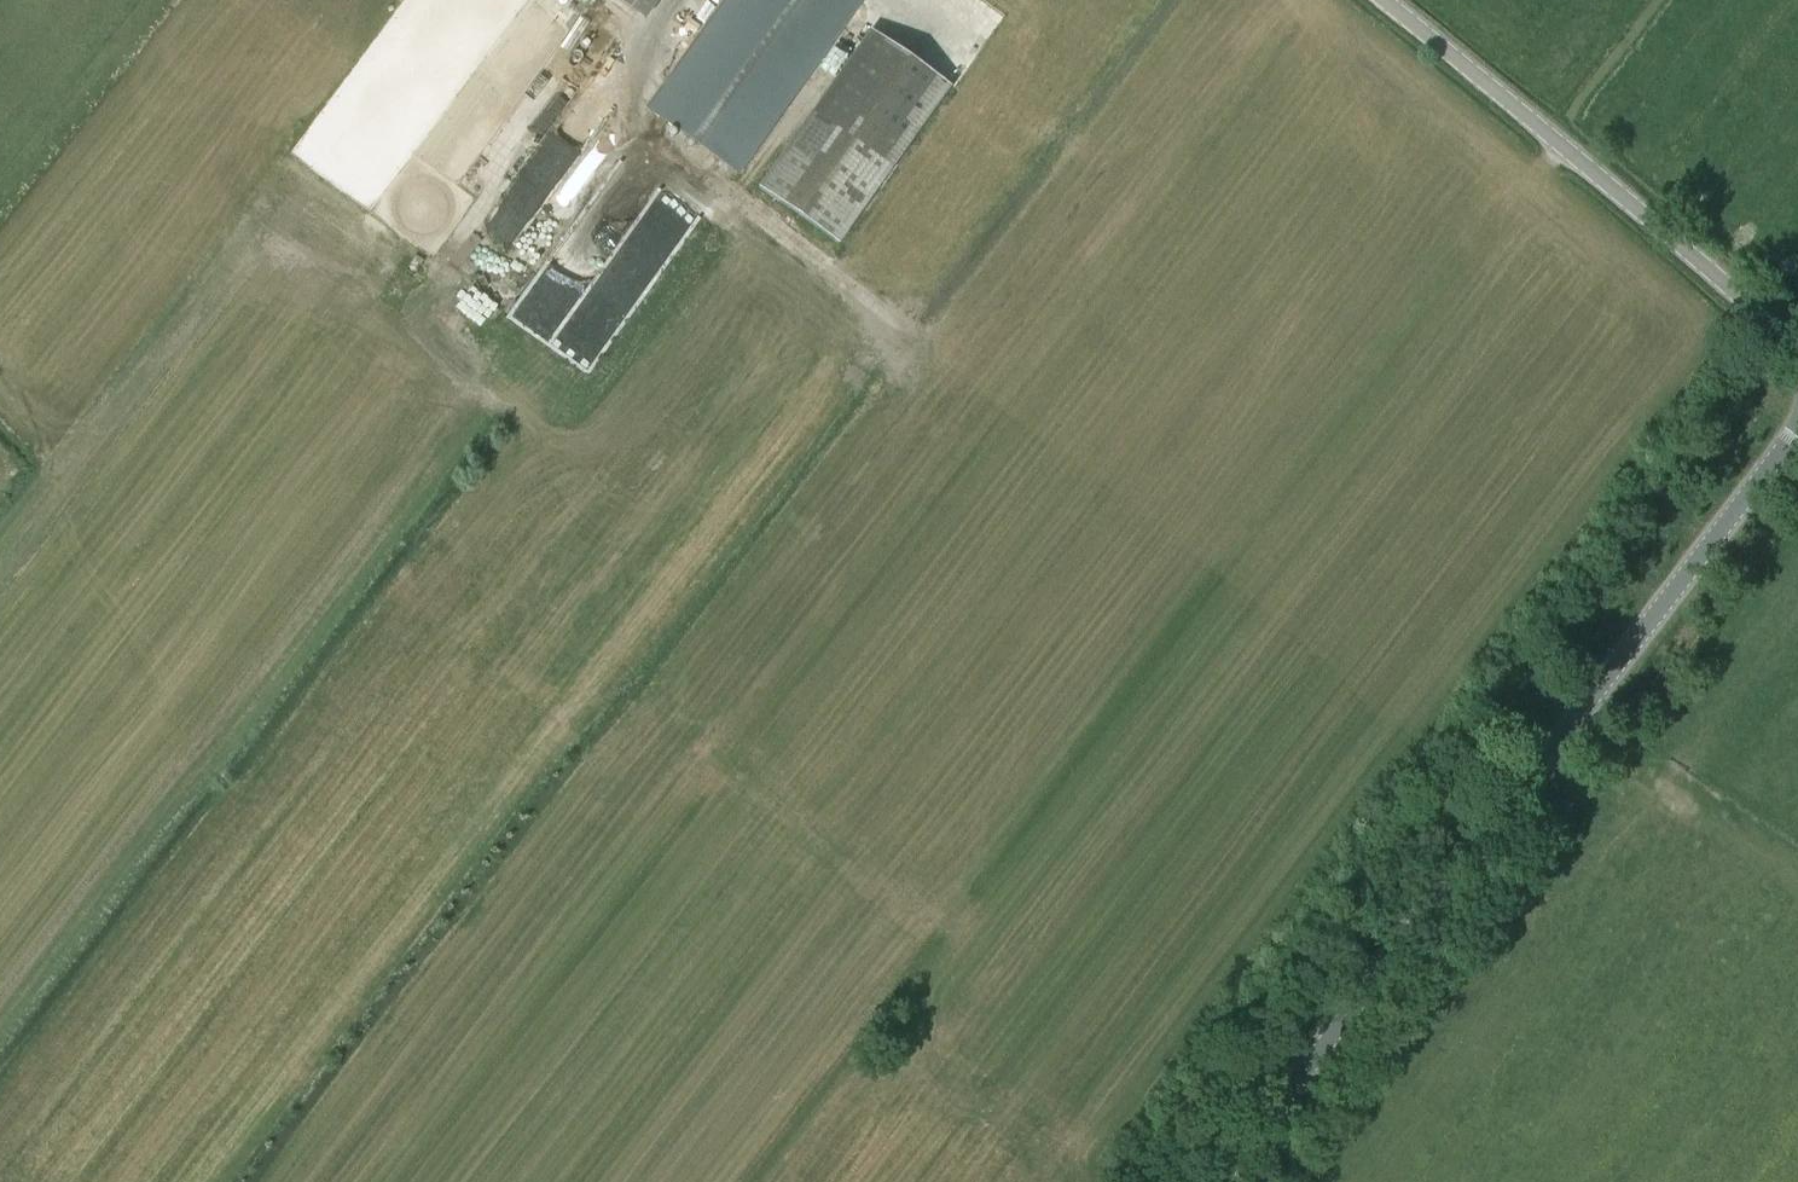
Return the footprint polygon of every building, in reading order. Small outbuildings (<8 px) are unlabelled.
[(643,0),(617,0),(634,12),(643,0)] [(861,2),(857,0),(727,0),(649,109),(739,173),(861,2)] [(837,243),(950,86),(871,30),(758,187),(837,243)]
